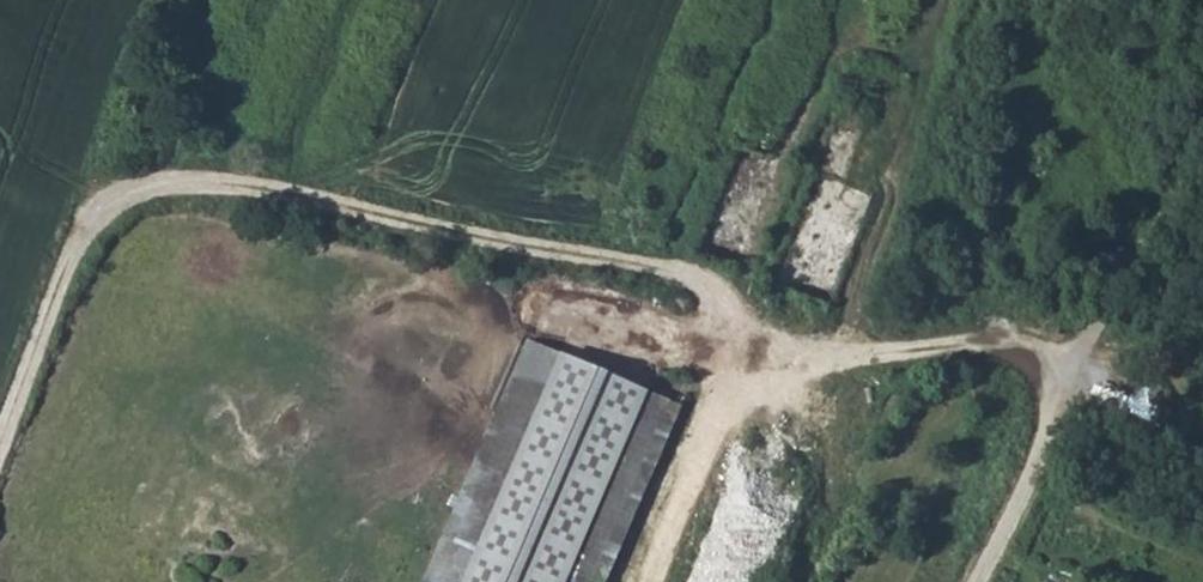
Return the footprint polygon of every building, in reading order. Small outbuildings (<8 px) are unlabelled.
[(687,394),(533,329),(426,581),(608,581),(687,394)]
